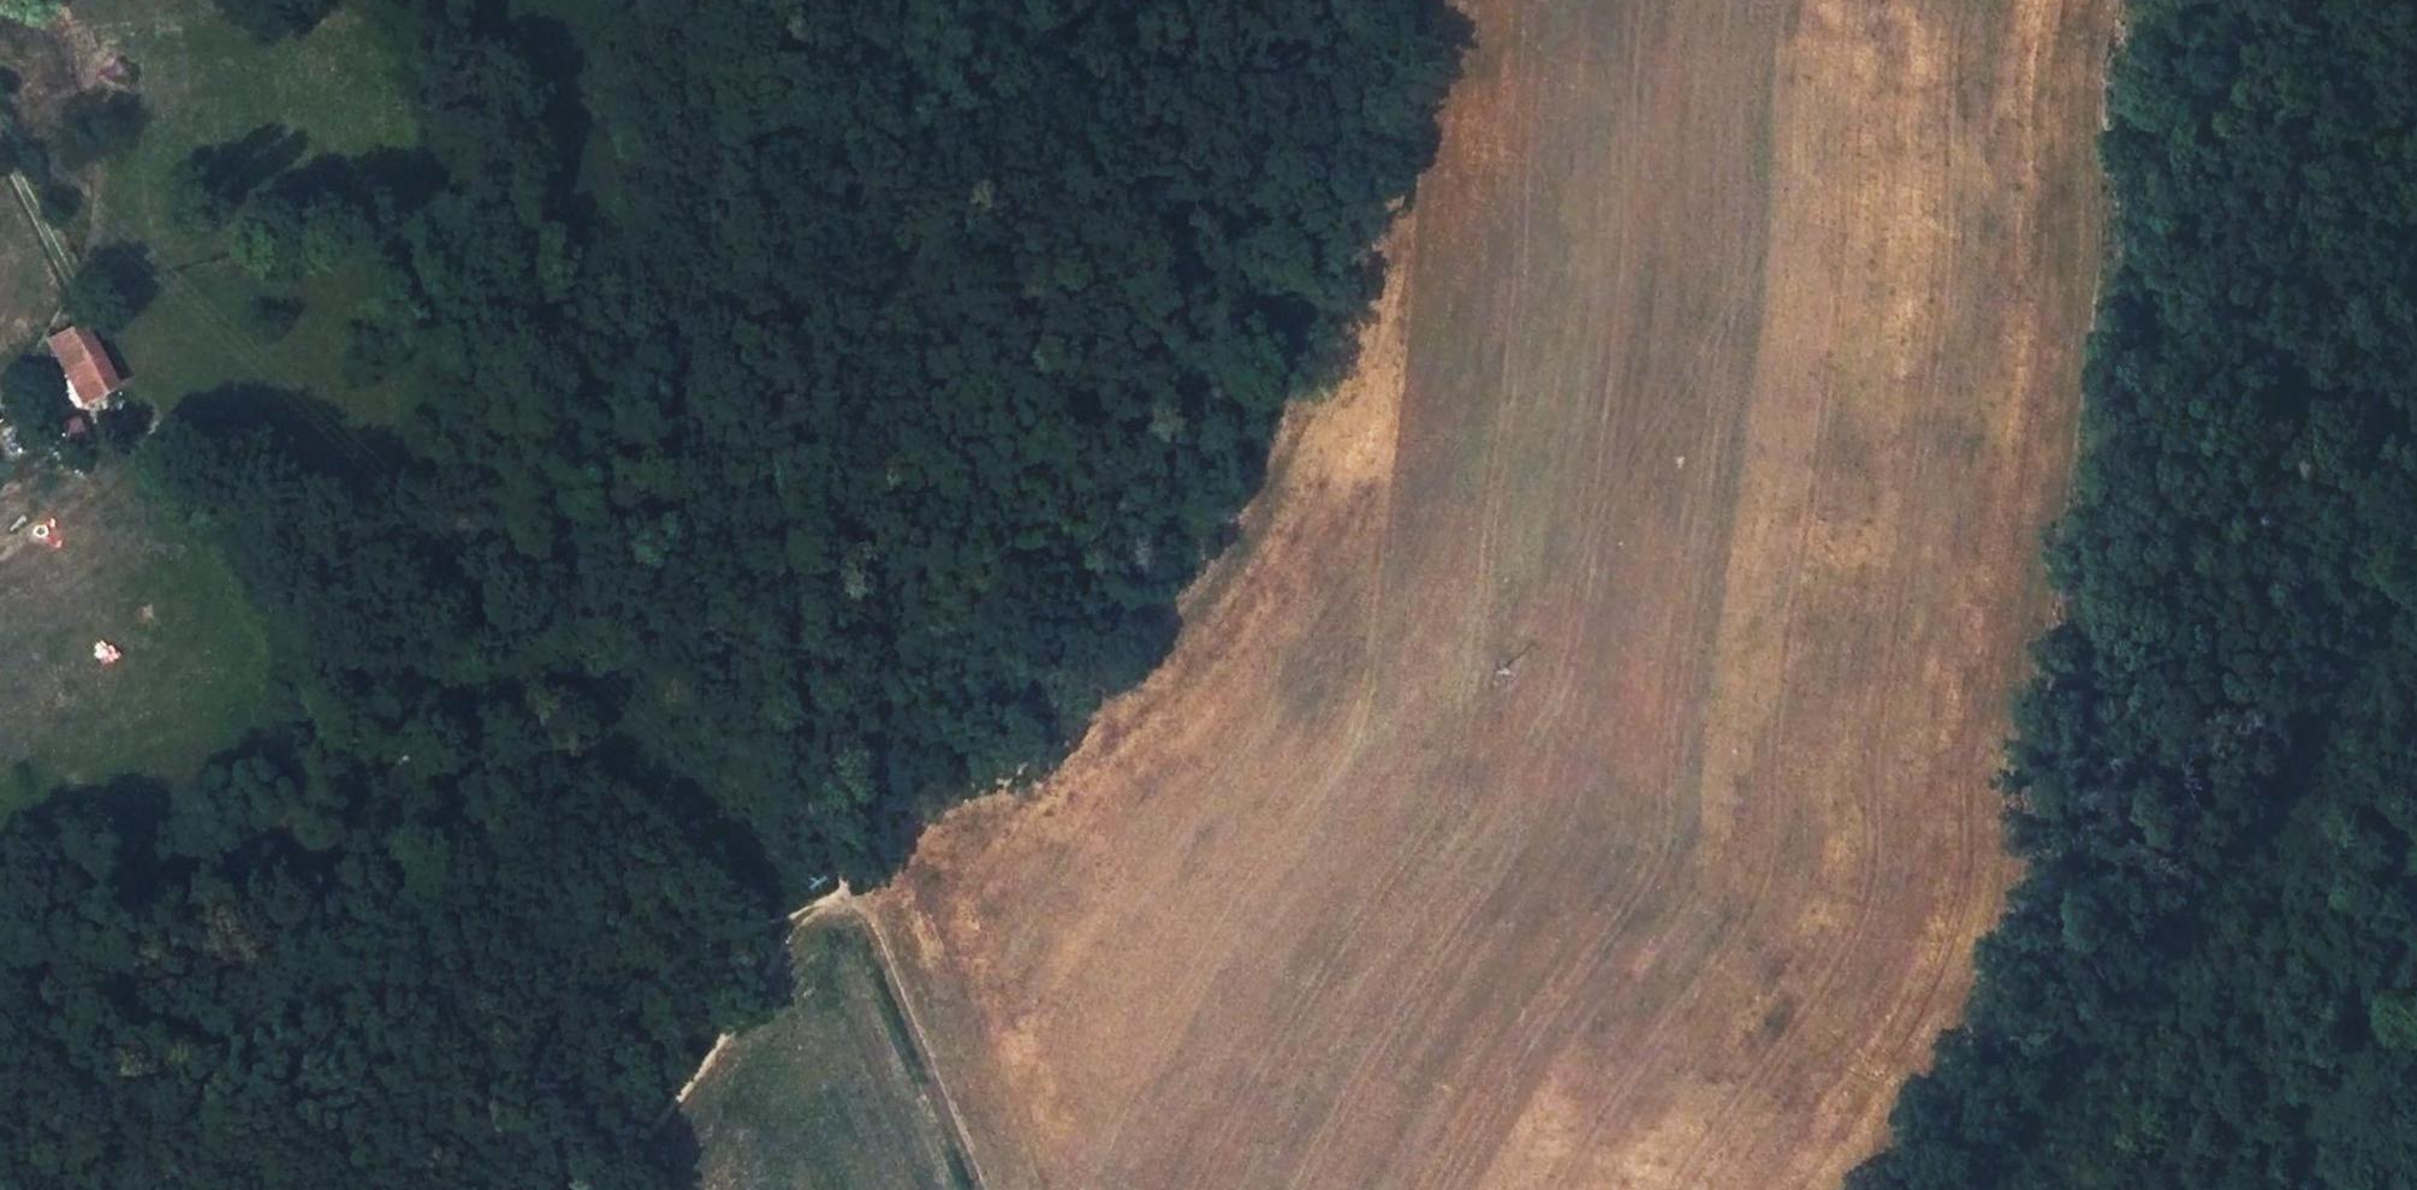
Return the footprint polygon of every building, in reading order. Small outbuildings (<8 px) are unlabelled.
[(80,315),(40,335),(74,402),(114,382),(80,315)]
